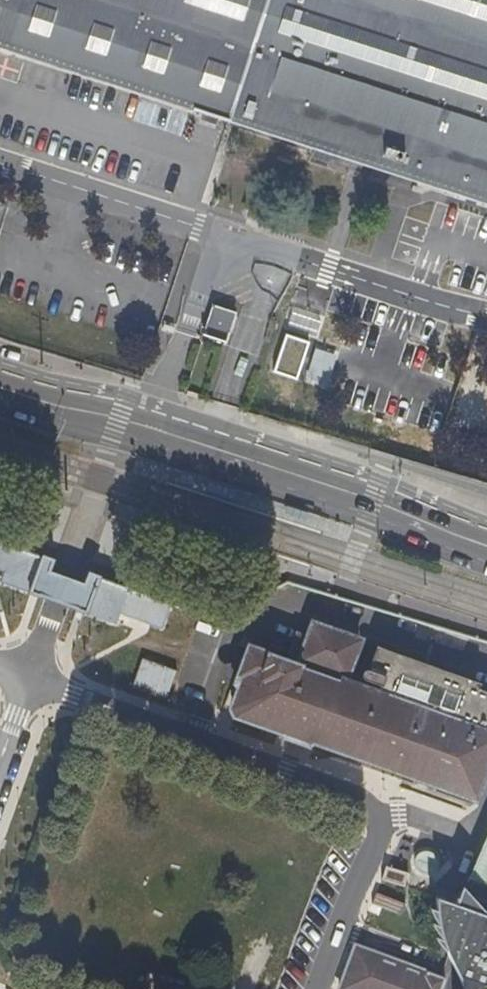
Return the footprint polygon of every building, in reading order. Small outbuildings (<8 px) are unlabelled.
[(486,203),(486,0),(0,0),(0,46),(486,203)] [(234,316),(212,309),(202,338),(224,345),(234,316)] [(284,332),(272,370),(294,377),(305,338),(284,332)] [(312,343),(306,382),(328,385),(334,347),(312,343)] [(169,604),(100,578),(100,577),(87,573),(83,584),(68,578),(49,571),(53,560),(41,555),(40,556),(0,542),(0,568),(4,570),(0,581),(28,590),(27,592),(59,604),(86,614),(87,612),(115,622),(119,612),(160,627),(169,604)] [(478,693),(480,687),(375,650),(368,671),(364,674),(363,678),(364,683),(362,689),(345,683),(359,643),(313,626),(308,640),(298,637),(291,655),(301,658),(298,667),(249,649),(242,671),(232,668),(226,684),(240,689),(234,707),(233,712),(236,716),(240,719),(312,745),(312,743),(475,800),(486,768),(486,696),(478,693)] [(133,685),(166,698),(177,671),(143,658),(133,685)] [(475,884),(486,889),(486,851),(475,884)] [(440,864),(438,858),(433,854),(427,853),(421,856),(417,862),(418,868),(421,873),(427,876),(433,875),(438,871),(440,864)] [(486,906),(464,898),(459,910),(433,901),(435,925),(440,947),(449,969),(462,988),(486,978),(486,906)] [(428,973),(355,946),(339,988),(422,988),(428,973)] [(422,988),(438,988),(443,977),(429,972),(428,973),(422,988)]
